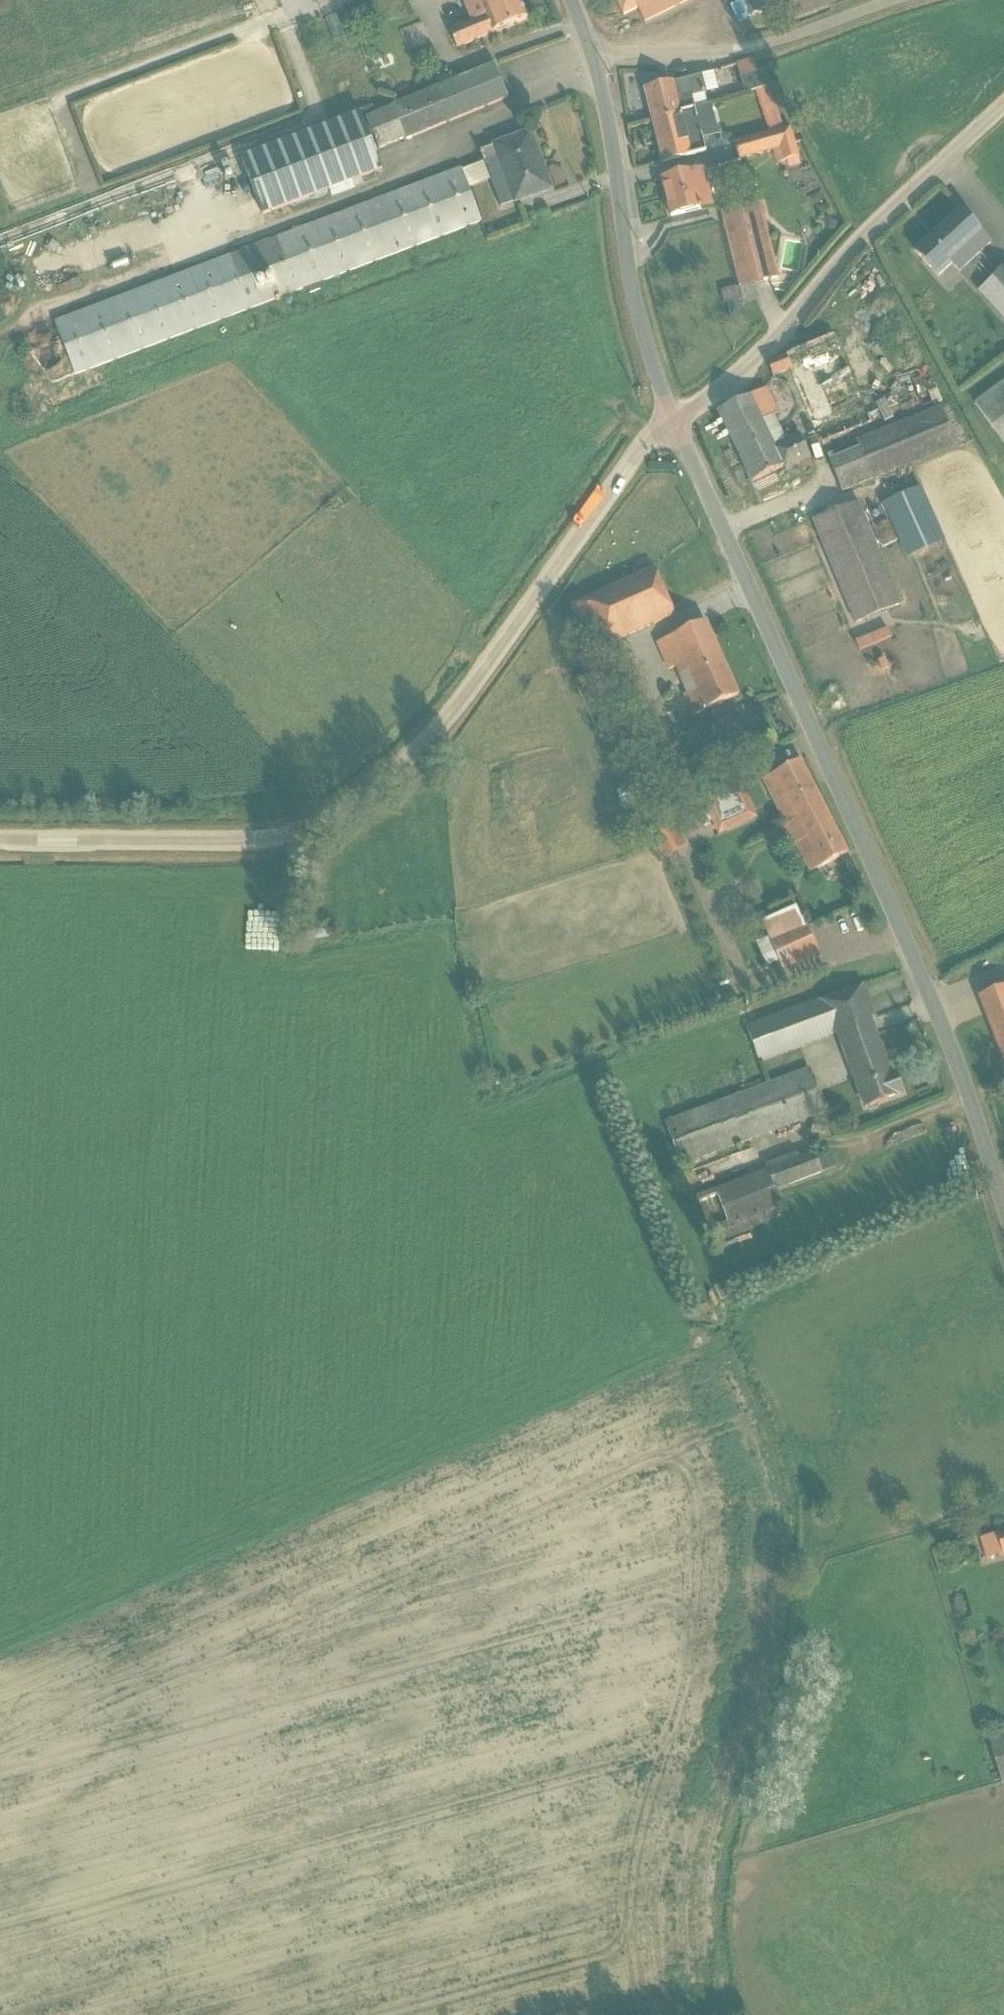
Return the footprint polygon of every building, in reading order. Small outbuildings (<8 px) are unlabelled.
[(528,20),(520,0),(460,0),(469,21),(447,29),(455,49),(528,20)] [(690,0),(616,0),(623,15),(637,9),(644,22),(690,0)] [(753,27),(799,4),(798,0),(740,0),(753,27)] [(361,112),(241,158),(262,216),(383,171),(375,151),(405,139),(406,141),(508,98),(494,64),(392,105),(393,107),(364,118),(361,112)] [(755,92),(769,88),(764,70),(740,78),(742,84),(731,87),(734,96),(744,92),(745,95),(755,92)] [(644,90),(652,122),(707,106),(704,95),(706,95),(701,75),(644,90)] [(735,142),(739,160),(772,152),(796,146),(791,127),(783,129),(781,122),(786,120),(779,102),(774,103),(769,88),(755,92),(768,133),(735,142)] [(703,140),(719,135),(711,105),(707,106),(652,122),(663,163),(706,152),(703,140)] [(500,208),(551,189),(530,134),(479,152),(482,162),(461,169),(469,191),(490,183),(500,208)] [(801,164),(796,146),(772,152),(776,162),(787,160),(789,168),(801,164)] [(670,217),(714,206),(713,202),(726,199),(718,166),(661,180),(670,217)] [(461,168),(54,321),(74,376),(482,222),(469,191),(461,169),(461,168)] [(760,200),(721,209),(741,287),(778,275),(760,200)] [(992,244),(959,209),(914,252),(938,277),(951,265),(960,274),(992,244)] [(976,294),(1003,324),(1003,267),(976,294)] [(767,363),(773,377),(790,371),(821,446),(872,425),(833,334),(767,363)] [(972,404),(1003,447),(1003,381),(972,404)] [(717,410),(751,483),(784,468),(786,472),(811,460),(799,433),(785,440),(774,415),(777,413),(765,388),(717,410)] [(828,460),(842,493),(873,481),(873,482),(957,448),(940,407),(856,442),(858,448),(828,460)] [(921,495),(887,508),(908,555),(941,540),(921,495)] [(859,501),(813,521),(855,625),(902,604),(859,501)] [(571,606),(592,652),(675,615),(654,568),(571,606)] [(692,717),(738,697),(705,622),(655,644),(668,672),(674,669),(686,696),(683,697),(692,717)] [(623,719),(645,708),(618,651),(596,662),(623,719)] [(810,873),(847,854),(800,761),(761,780),(784,826),(783,826),(793,845),(795,844),(810,873)] [(718,836),(757,818),(738,777),(699,795),(702,801),(704,800),(708,808),(705,809),(718,836)] [(648,835),(666,860),(689,845),(678,830),(675,831),(667,820),(648,835)] [(783,970),(821,959),(807,928),(806,929),(796,907),(763,922),(783,970)] [(767,968),(778,963),(766,939),(755,944),(767,968)] [(875,1019),(863,985),(746,1028),(759,1063),(834,1037),(833,1034),(875,1019)] [(1003,1064),(1003,988),(978,997),(1003,1064)] [(863,1109),(903,1094),(895,1075),(890,1077),(875,1035),(841,1048),(863,1109)] [(808,1069),(665,1121),(682,1166),(824,1112),(808,1069)] [(766,1169),(695,1196),(710,1234),(714,1233),(717,1242),(772,1221),(770,1213),(784,1207),(779,1191),(838,1167),(832,1151),(816,1156),(814,1152),(799,1157),(797,1152),(764,1165),(766,1169)] [(979,1539),(985,1560),(1002,1555),(1003,1557),(1003,1532),(979,1539)] [(999,1785),(1003,1784),(1003,1734),(987,1739),(999,1785)]
